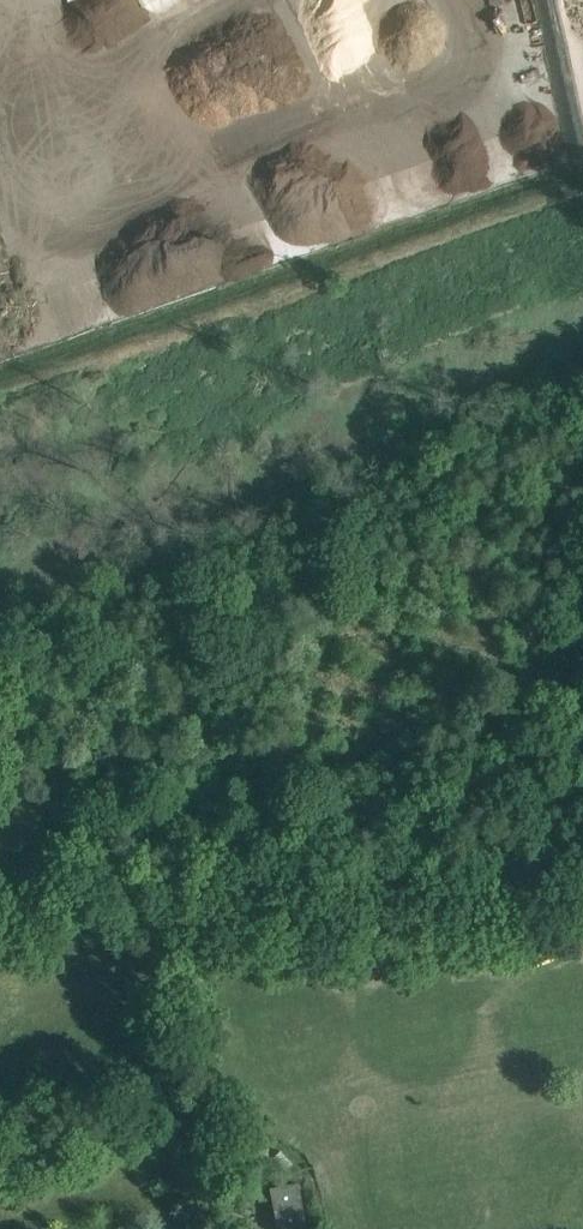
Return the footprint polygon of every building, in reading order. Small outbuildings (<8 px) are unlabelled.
[(487,132),(418,146),(424,174),(392,181),(395,200),(438,192),(437,188),(496,176),(487,132)] [(298,1184),(271,1189),(278,1228),(307,1228),(298,1184)]
